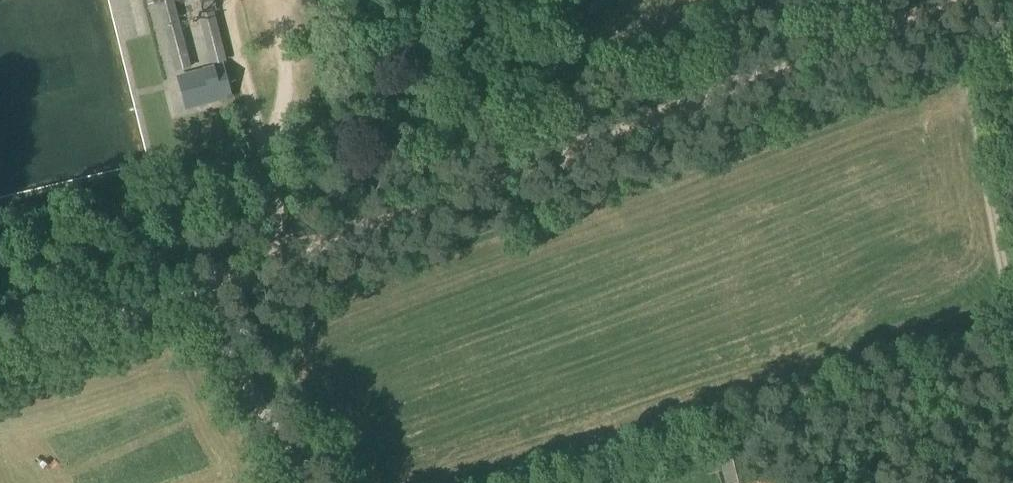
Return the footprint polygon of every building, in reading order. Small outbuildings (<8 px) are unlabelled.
[(189,68),(171,0),(170,0),(159,3),(177,71),(189,68)] [(201,13),(214,10),(212,0),(206,0),(199,2),(201,13)] [(212,64),(224,61),(211,12),(200,15),(212,64)] [(186,111),(233,99),(224,64),(178,77),(186,111)] [(69,198),(82,195),(78,183),(66,186),(69,198)] [(737,448),(718,452),(725,482),(744,482),(737,448)] [(375,462),(363,472),(373,482),(384,472),(375,462)]
